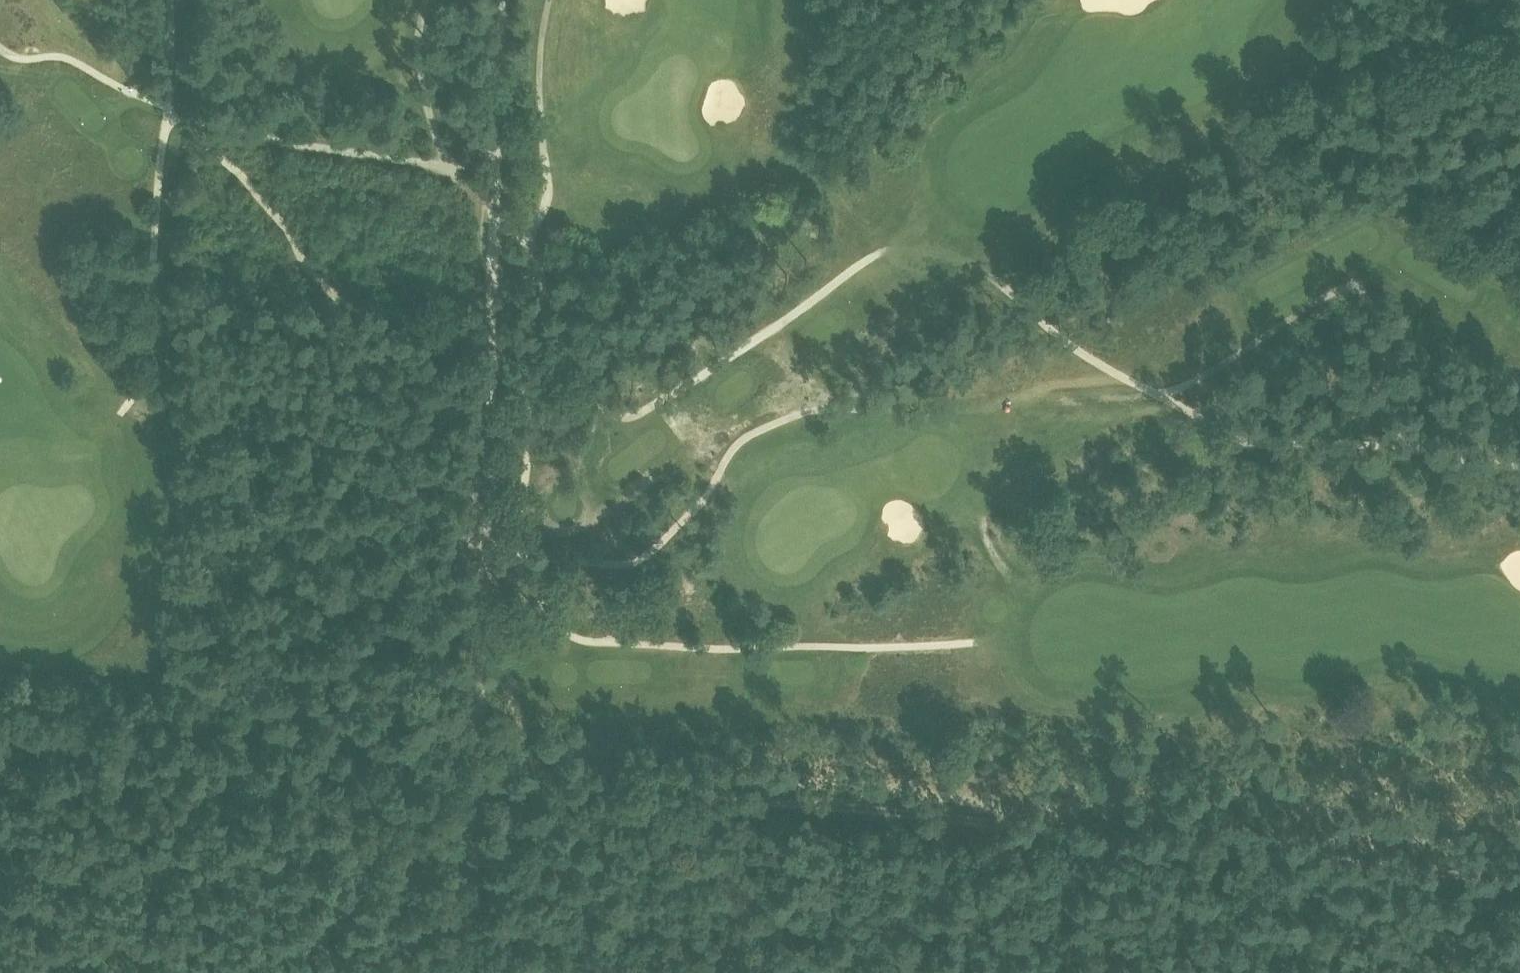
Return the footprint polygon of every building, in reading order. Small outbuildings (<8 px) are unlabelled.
[(120,64),(128,71),(136,69),(140,55),(134,48),(123,51),(120,64)]
